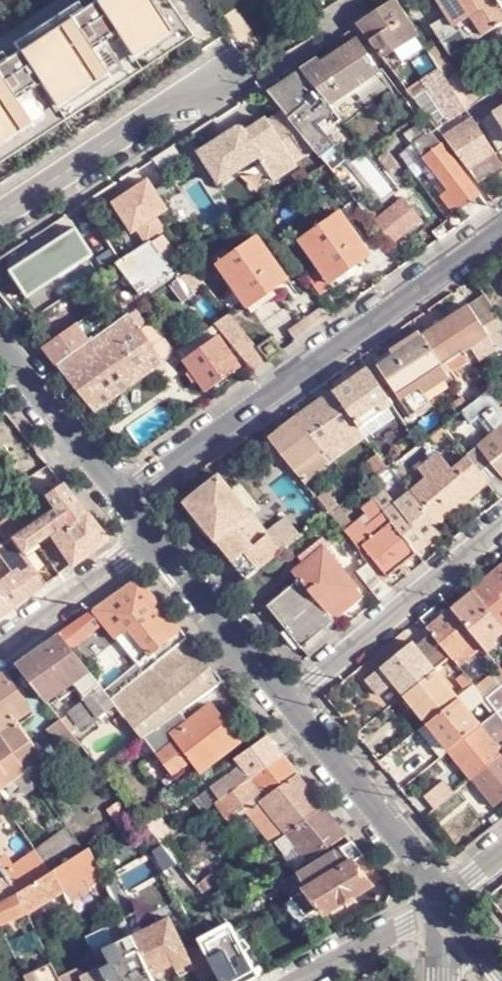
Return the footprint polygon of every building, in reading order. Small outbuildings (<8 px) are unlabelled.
[(173,70),(163,53),(196,31),(175,0),(55,0),(0,37),(0,184),(173,70)] [(382,57),(418,35),(397,0),(384,9),(358,25),(382,57)] [(495,0),(436,0),(447,17),(432,27),(451,58),(501,25),(501,10),(495,0)] [(322,94),(331,105),(381,71),(358,40),(322,62),(319,60),(303,70),(322,94)] [(425,46),(440,71),(445,78),(454,72),(433,41),(425,46)] [(284,112),(288,117),(322,94),(303,70),(268,93),(284,112)] [(440,71),(407,91),(415,102),(430,93),(449,121),(466,110),(445,78),(440,71)] [(319,123),(336,112),(331,105),(322,94),(288,117),(314,148),(319,156),(334,146),(319,123)] [(493,113),(501,128),(501,108),(493,113)] [(288,117),(284,112),(258,128),(256,125),(246,132),(243,128),(238,128),(199,156),(219,185),(238,172),(230,160),(249,146),(274,181),(297,164),(294,161),(314,148),(288,117)] [(501,151),(501,128),(493,113),(478,123),(497,154),(501,151)] [(414,145),(431,132),(421,120),(403,132),(414,145)] [(493,153),(472,120),(444,138),(467,170),(493,153)] [(463,209),(480,196),(431,132),(414,145),(424,160),(440,180),(447,190),(440,196),(454,212),(461,207),(463,209)] [(180,141),(173,145),(179,155),(186,150),(180,141)] [(493,153),(467,170),(478,183),(487,177),(501,168),(501,167),(493,153)] [(429,188),(440,180),(424,160),(415,168),(429,188)] [(487,177),(499,198),(501,196),(501,168),(487,177)] [(139,230),(148,245),(164,235),(167,233),(157,219),(168,211),(149,182),(115,204),(134,233),(139,230)] [(404,197),(374,223),(392,245),(423,220),(404,197)] [(357,202),(374,222),(379,218),(363,198),(357,202)] [(340,212),(300,240),(321,270),(326,275),(336,267),(346,281),(354,275),(358,276),(359,270),(357,266),(371,257),(340,212)] [(76,227),(10,270),(28,298),(94,254),(76,227)] [(140,295),(173,270),(167,262),(180,253),(164,235),(148,245),(117,265),(140,295)] [(217,264),(243,300),(267,282),(273,289),(283,283),(288,279),(258,236),(217,264)] [(173,270),(186,261),(183,257),(180,253),(167,262),(173,270)] [(336,267),(326,275),(333,287),(334,289),(346,281),(336,267)] [(191,285),(201,278),(192,268),(183,275),(191,285)] [(321,270),(308,279),(320,296),(333,287),(326,275),(321,270)] [(267,282),(243,300),(251,312),(276,294),(273,289),(267,282)] [(485,296),(470,306),(489,335),(498,350),(501,347),(501,322),(485,296)] [(489,335),(470,306),(469,305),(424,335),(447,371),(453,368),(455,371),(470,361),(464,352),(489,335)] [(43,348),(58,366),(120,320),(115,312),(98,325),(90,314),(43,348)] [(58,366),(95,412),(129,387),(124,380),(148,362),(153,369),(164,362),(130,313),(120,320),(58,366)] [(230,315),(216,325),(222,332),(254,371),(268,362),(230,315)] [(216,325),(177,353),(183,361),(218,336),(222,332),(216,325)] [(424,335),(419,327),(389,348),(394,356),(424,335)] [(449,376),(447,371),(424,335),(394,356),(379,366),(412,418),(432,404),(424,392),(449,376)] [(183,361),(205,393),(240,368),(218,336),(183,361)] [(271,338),(260,346),(270,361),(281,352),(271,338)] [(124,380),(129,387),(153,369),(148,362),(124,380)] [(392,407),(368,369),(333,393),(359,430),(373,420),(392,407)] [(453,397),(460,392),(456,386),(449,390),(453,397)] [(463,397),(469,406),(482,396),(479,390),(474,392),(473,391),(463,397)] [(487,391),(482,396),(469,406),(463,411),(468,416),(473,413),(491,436),(467,457),(487,481),(501,501),(501,409),(487,391)] [(326,453),(359,430),(333,393),(298,417),(324,450),(326,453)] [(453,418),(463,411),(469,406),(463,397),(450,406),(453,411),(450,413),(453,418)] [(378,426),(396,414),(392,407),(373,420),(378,426)] [(324,450),(298,417),(271,439),(287,460),(299,474),(302,480),(330,459),(326,453),(324,450)] [(363,436),(378,426),(373,420),(359,430),(362,435),(363,436)] [(434,444),(448,433),(443,426),(429,437),(434,444)] [(362,435),(359,430),(326,453),(330,459),(362,435)] [(287,460),(271,439),(255,451),(271,473),(287,460)] [(436,524),(487,481),(467,457),(452,469),(440,453),(418,470),(425,480),(411,491),(418,501),(436,524)] [(379,476),(388,469),(378,456),(374,459),(377,463),(372,467),(379,476)] [(400,477),(391,466),(388,469),(379,476),(378,476),(387,487),(400,477)] [(220,476),(184,503),(246,580),(281,552),(269,536),(220,476)] [(86,511),(62,482),(34,502),(43,515),(11,537),(23,553),(50,534),(86,511)] [(330,514),(340,507),(326,489),(316,497),(330,514)] [(391,523),(418,501),(411,491),(409,489),(382,511),(384,513),(391,523)] [(373,522),(384,513),(382,511),(372,498),(361,507),(367,515),(373,522)] [(416,554),(443,533),(436,524),(418,501),(391,523),(416,554)] [(355,526),(340,507),(330,514),(345,534),(355,526)] [(86,511),(50,534),(72,564),(108,538),(86,511)] [(383,581),(416,554),(391,523),(384,513),(373,522),(366,527),(361,521),(355,526),(345,534),(362,555),(383,581)] [(366,527),(373,522),(367,515),(361,521),(366,527)] [(300,538),(287,521),(269,536),(281,552),(300,538)] [(0,545),(0,616),(45,584),(30,562),(28,559),(23,553),(11,537),(0,545)] [(289,568),(293,573),(325,548),(321,543),(289,568)] [(300,579),(334,621),(364,597),(359,590),(351,580),(325,548),(293,573),(299,580),(300,579)] [(371,591),(383,581),(362,555),(350,565),(371,591)] [(476,591),(499,621),(501,623),(501,622),(501,569),(476,591)] [(148,671),(165,658),(158,650),(183,631),(140,578),(60,634),(87,668),(119,640),(146,673),(148,671)] [(351,580),(359,590),(362,588),(354,578),(351,580)] [(269,608),(301,648),(334,621),(300,579),(299,580),(268,607),(269,608)] [(476,591),(452,610),(476,640),(499,621),(476,591)] [(452,610),(428,629),(430,630),(452,658),(452,659),(476,640),(452,610)] [(309,658),(342,631),(334,621),(301,648),(309,658)] [(476,640),(481,647),(489,658),(501,647),(501,624),(501,623),(499,621),(476,640)] [(452,658),(430,630),(421,637),(442,665),(452,658)] [(165,658),(189,638),(183,631),(158,650),(165,658)] [(100,718),(117,706),(112,700),(106,692),(87,668),(60,634),(18,664),(47,701),(73,684),(100,718)] [(181,713),(223,682),(189,638),(165,658),(168,663),(177,673),(137,706),(124,690),(112,700),(117,706),(143,740),(145,738),(181,713)] [(481,647),(476,640),(452,659),(457,665),(481,647)] [(381,667),(404,696),(435,671),(413,643),(381,667)] [(168,663),(165,658),(148,671),(152,676),(168,663)] [(435,671),(404,696),(426,724),(458,698),(435,671)] [(484,697),(485,699),(493,692),(501,685),(501,673),(501,672),(494,677),(489,679),(477,689),(484,697)] [(6,673),(0,677),(0,734),(2,737),(14,753),(31,742),(17,721),(33,710),(6,673)] [(457,679),(467,691),(474,686),(464,673),(457,679)] [(493,692),(500,701),(501,700),(501,685),(493,692)] [(474,686),(467,691),(476,703),(484,697),(477,689),(474,686)] [(458,698),(426,724),(449,752),(480,726),(458,698)] [(239,742),(212,707),(189,724),(174,735),(178,740),(158,756),(173,776),(193,760),(201,770),(239,742)] [(181,713),(145,738),(158,756),(178,740),(174,735),(189,724),(181,713)] [(480,726),(501,754),(501,719),(497,713),(480,726)] [(70,755),(83,746),(62,720),(49,729),(70,755)] [(480,726),(449,752),(471,780),(501,755),(501,754),(480,726)] [(246,741),(252,748),(264,739),(258,732),(246,741)] [(222,801),(284,755),(268,736),(264,739),(252,748),(226,767),(232,775),(212,789),(222,801)] [(19,787),(13,778),(26,770),(14,753),(2,737),(0,739),(0,788),(6,784),(11,792),(19,787)] [(43,760),(31,742),(14,753),(26,770),(27,772),(43,760)] [(263,802),(300,775),(284,755),(222,801),(230,812),(225,816),(232,824),(247,813),(258,805),(263,802)] [(471,780),(494,808),(501,801),(501,755),(471,780)] [(25,797),(38,788),(27,772),(26,770),(13,778),(19,787),(25,797)] [(289,835),(326,808),(300,775),(263,802),(267,806),(289,835)] [(425,797),(435,809),(454,794),(444,781),(425,797)] [(247,813),(273,846),(277,843),(289,835),(267,806),(263,802),(258,805),(247,813)] [(310,860),(348,835),(326,808),(289,835),(277,843),(286,855),(299,846),(310,860)] [(53,871),(72,859),(61,842),(72,836),(60,818),(42,829),(50,840),(35,849),(51,873),(53,871)] [(72,859),(84,852),(72,836),(61,842),(72,859)] [(353,862),(364,856),(353,842),(313,867),(321,882),(353,862)] [(35,849),(21,859),(10,843),(0,849),(0,867),(7,877),(18,894),(51,873),(35,849)] [(164,873),(178,863),(162,844),(152,851),(164,873)] [(286,855),(296,869),(310,860),(299,846),(286,855)] [(104,878),(89,849),(84,852),(72,859),(53,871),(63,891),(83,878),(89,887),(104,878)] [(382,877),(364,856),(353,862),(372,885),(382,877)] [(372,885),(353,862),(321,882),(308,890),(307,890),(321,909),(325,915),(372,885)] [(308,890),(321,882),(313,867),(299,876),(308,890)] [(63,891),(53,871),(51,873),(18,894),(27,913),(63,891)] [(285,884),(294,898),(307,890),(308,890),(299,876),(285,884)] [(18,894),(7,877),(0,882),(0,891),(6,901),(18,894)] [(68,902),(89,887),(83,878),(63,891),(68,902)] [(113,897),(105,880),(97,885),(100,892),(98,894),(111,921),(122,916),(113,897)] [(308,918),(321,909),(307,890),(294,898),(294,899),(307,917),(308,918)] [(0,905),(0,926),(27,913),(18,894),(6,901),(0,905)] [(122,916),(124,919),(126,924),(133,921),(120,894),(113,897),(122,916)] [(307,917),(294,899),(289,903),(301,921),(307,917)] [(133,939),(154,980),(155,980),(178,970),(180,974),(195,966),(197,965),(191,951),(175,919),(133,939)] [(219,975),(221,980),(251,964),(234,932),(204,948),(219,975)] [(102,971),(107,980),(154,980),(133,939),(132,936),(104,949),(110,963),(100,968),(102,971)] [(203,946),(191,951),(197,965),(195,966),(198,973),(202,980),(206,980),(219,975),(204,948),(203,946)] [(99,947),(93,950),(97,961),(104,958),(99,947)] [(25,977),(27,980),(59,980),(51,963),(25,977)] [(198,973),(195,966),(180,974),(183,980),(198,973)] [(82,980),(107,980),(102,971),(82,980)]
